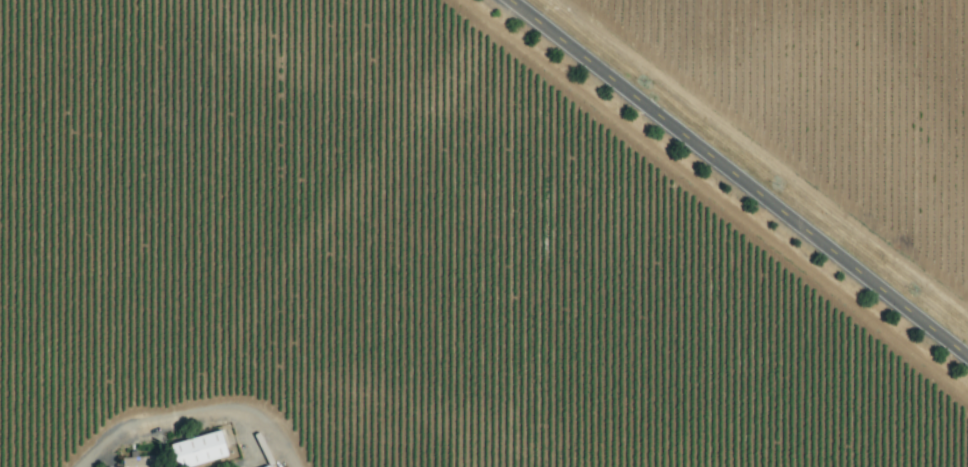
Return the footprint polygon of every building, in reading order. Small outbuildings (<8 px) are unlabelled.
[(228,431),(177,444),(183,466),(200,466),(235,458),(228,431)] [(165,458),(126,458),(126,466),(165,466),(165,458)]
